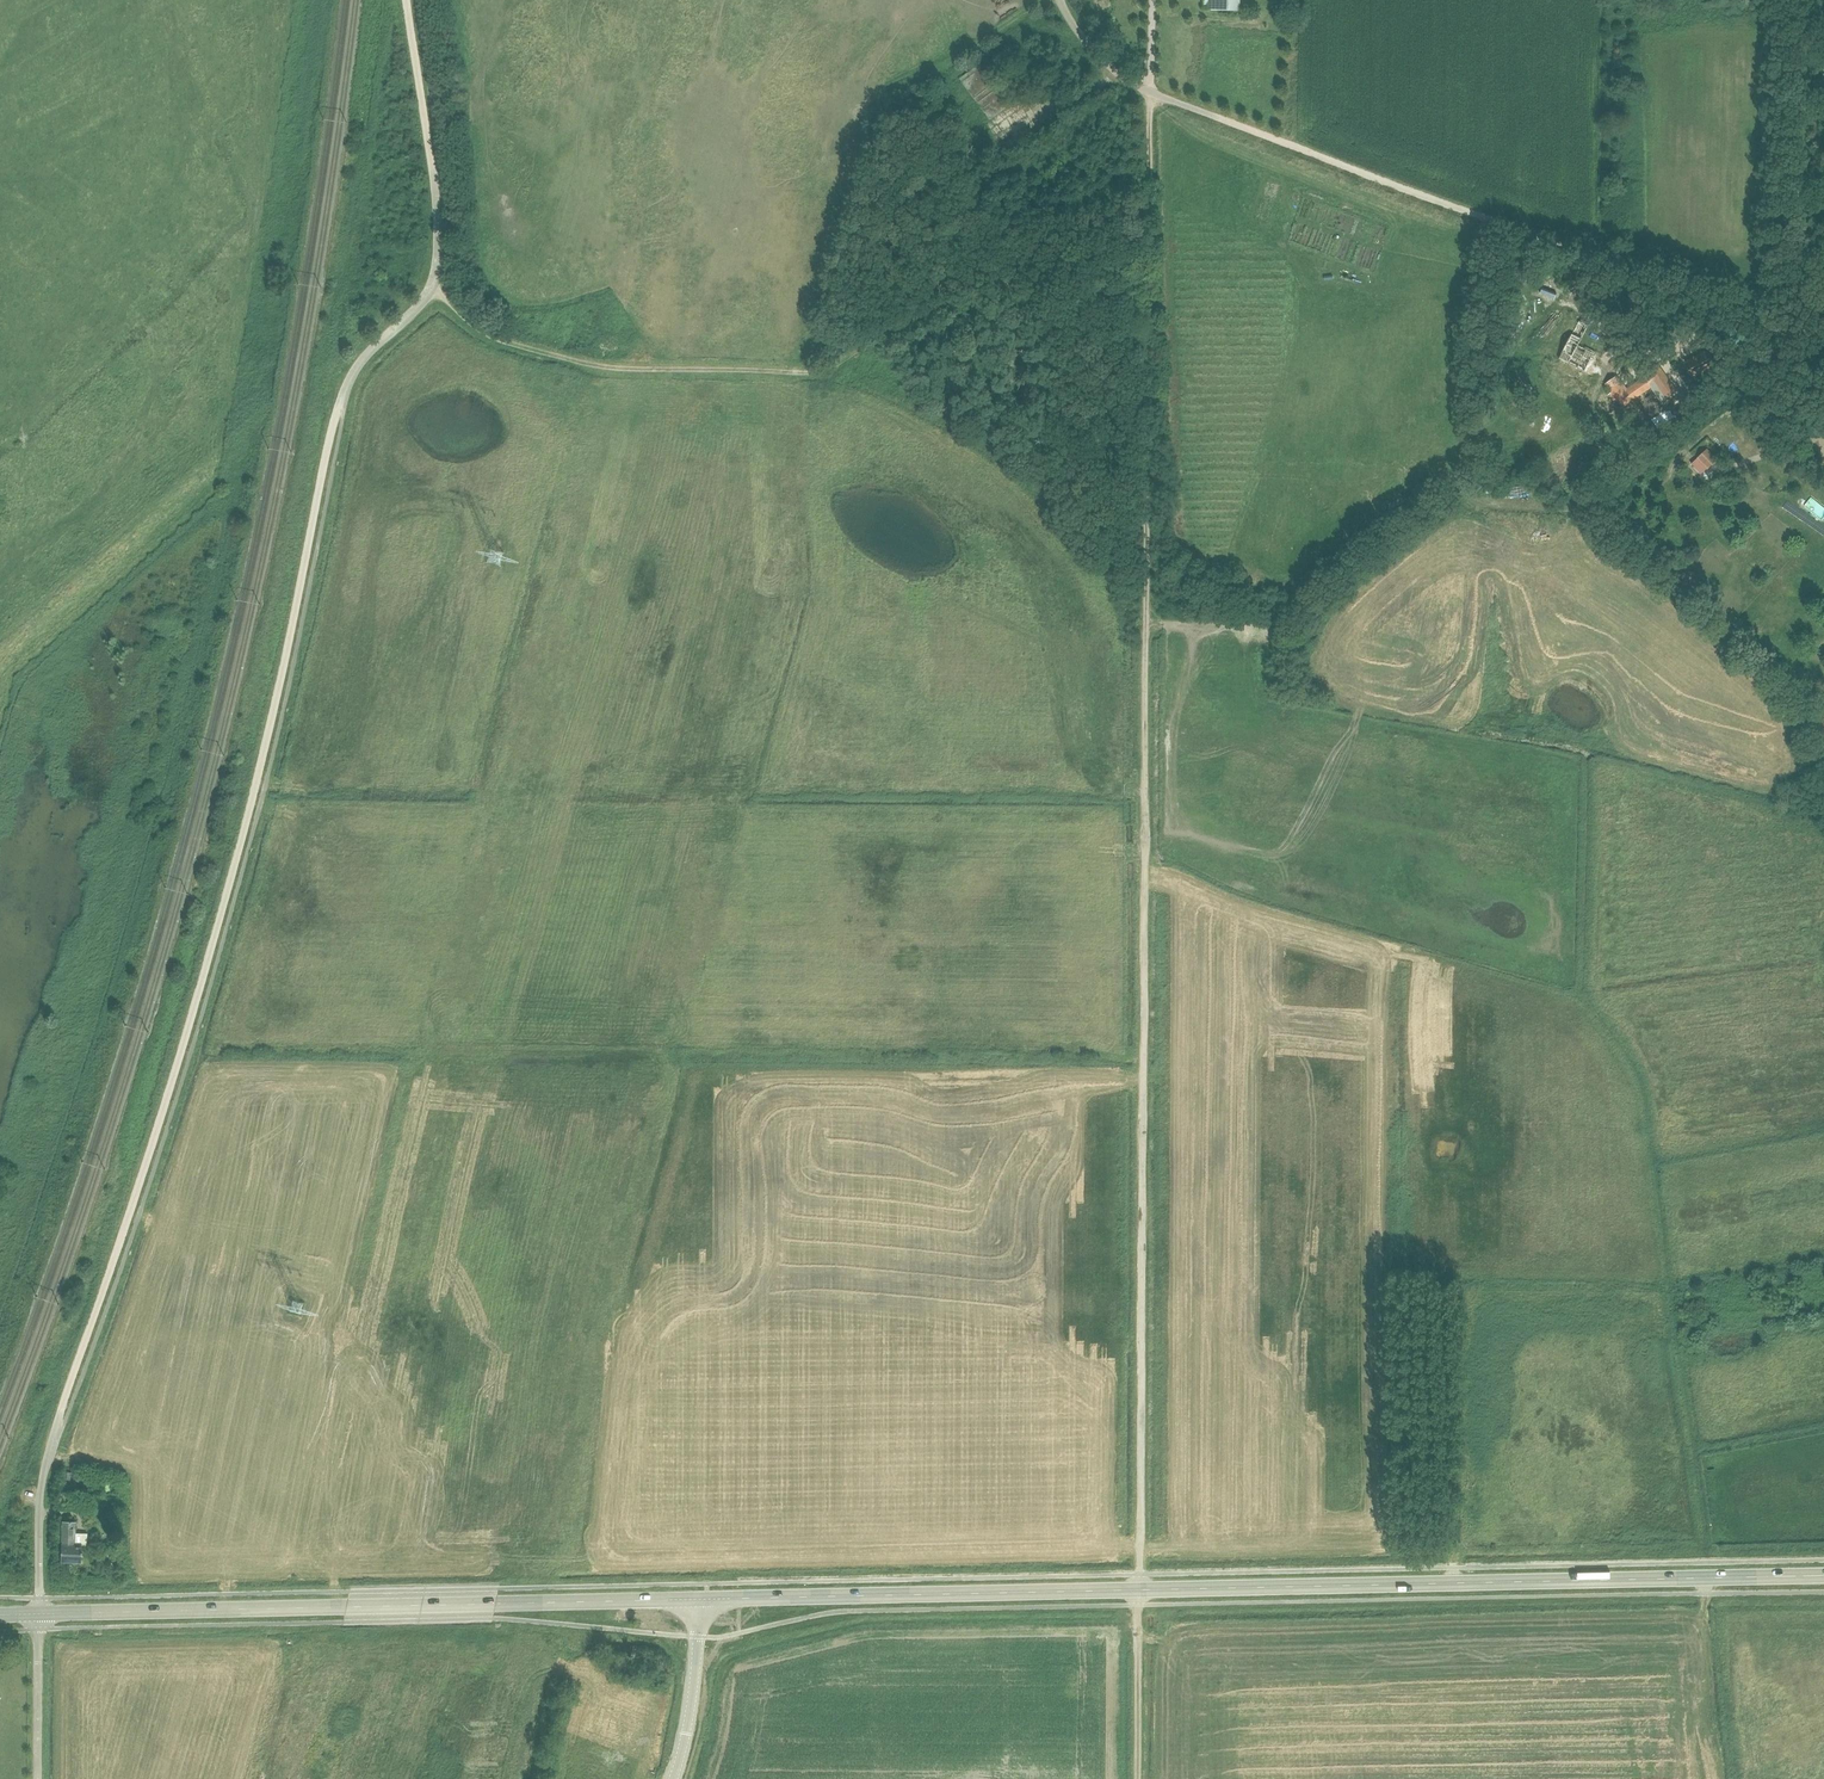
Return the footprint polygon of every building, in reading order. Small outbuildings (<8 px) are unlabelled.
[(977,67),(960,79),(989,119),(1007,106),(977,67)] [(1531,285),(1535,278),(1527,274),(1523,281),(1531,285)] [(1578,321),(1559,359),(1592,375),(1599,361),(1592,357),(1595,351),(1585,346),(1585,348),(1578,345),(1588,325),(1578,321)] [(1628,391),(1618,378),(1607,386),(1622,407),(1656,383),(1667,397),(1675,392),(1658,367),(1650,373),(1652,375),(1628,391)] [(1697,458),(1707,469),(1718,460),(1707,448),(1697,458)] [(63,1472),(62,1479),(71,1481),(72,1473),(63,1472)] [(87,1534),(75,1533),(76,1523),(63,1522),(61,1562),(81,1563),(82,1545),(87,1545),(87,1534)]
